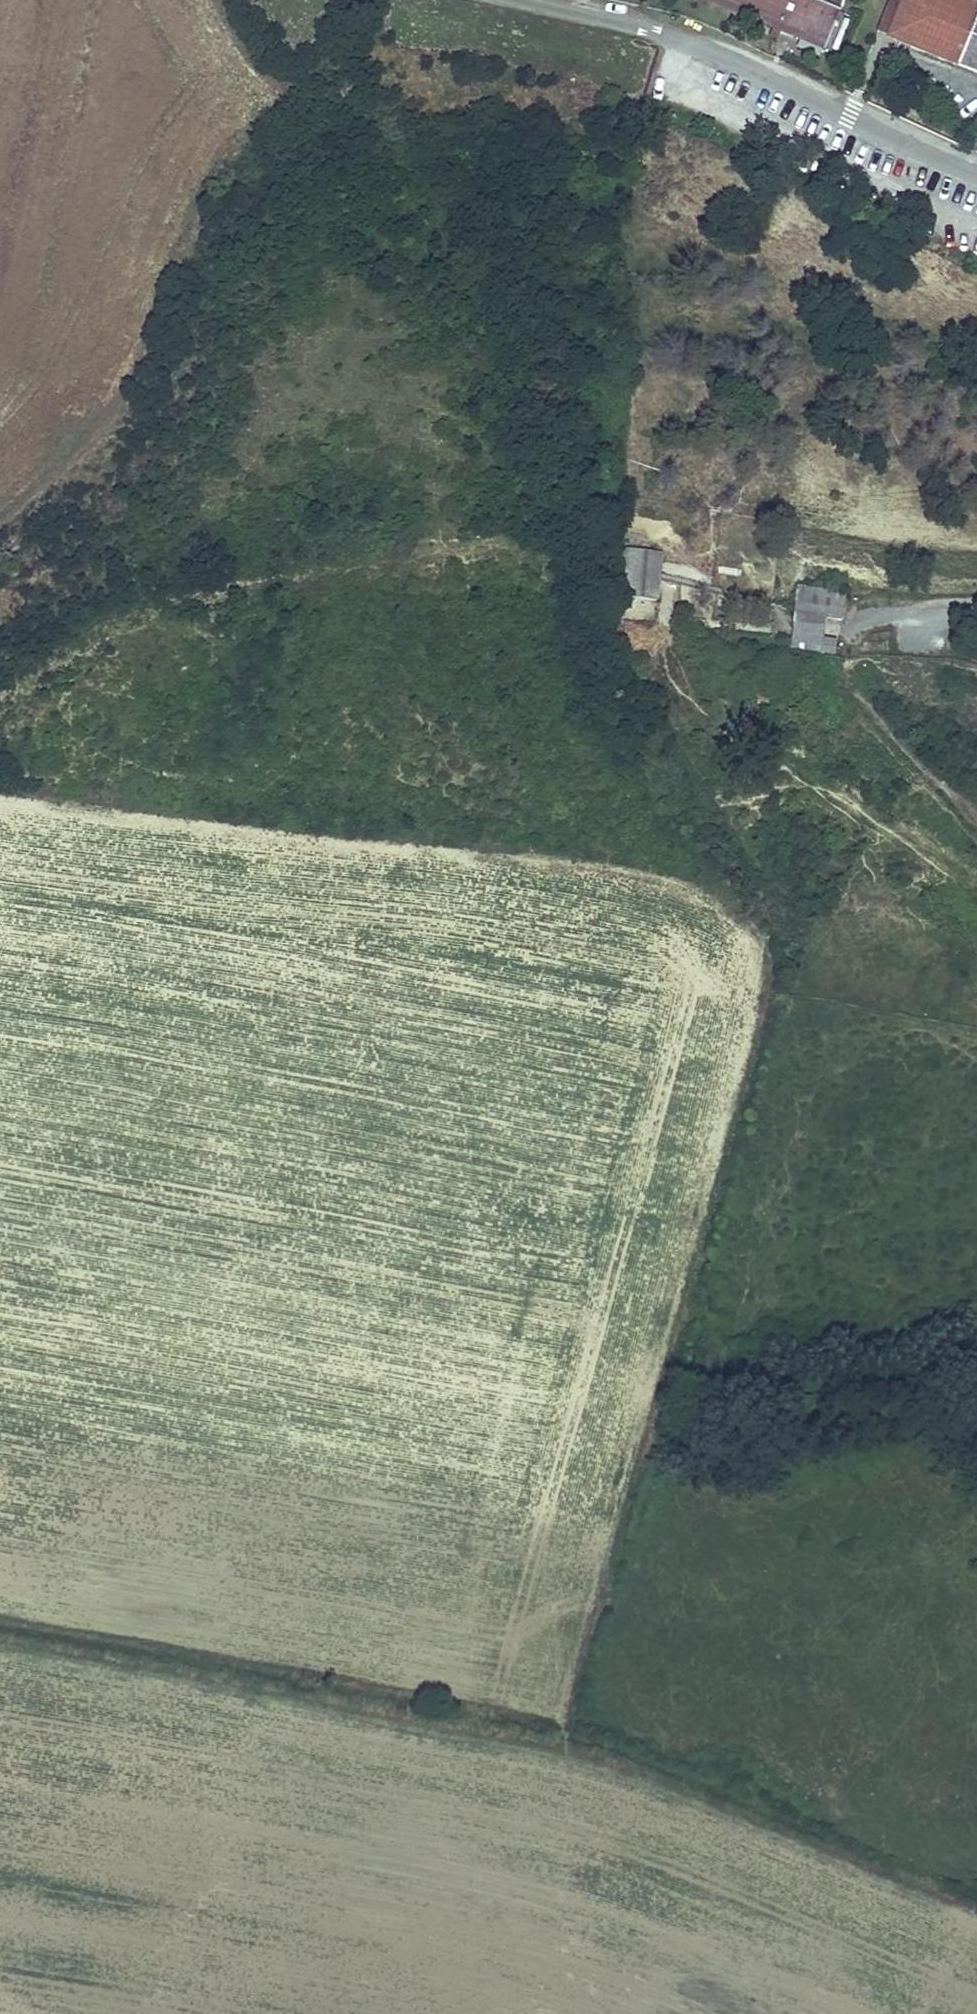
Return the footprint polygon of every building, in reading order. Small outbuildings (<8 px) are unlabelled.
[(773,35),(770,41),(784,46),(787,38),(826,53),(846,0),(816,0),(814,4),(804,0),(682,0),(773,35)] [(888,3),(876,33),(887,37),(901,0),(881,0),(888,3)] [(887,37),(885,41),(976,78),(976,7),(960,0),(901,0),(887,37)] [(646,531),(622,529),(616,584),(640,586),(646,531)] [(852,582),(798,574),(794,604),(830,610),(848,613),(852,582)] [(830,610),(794,604),(790,640),(825,645),(830,610)]
